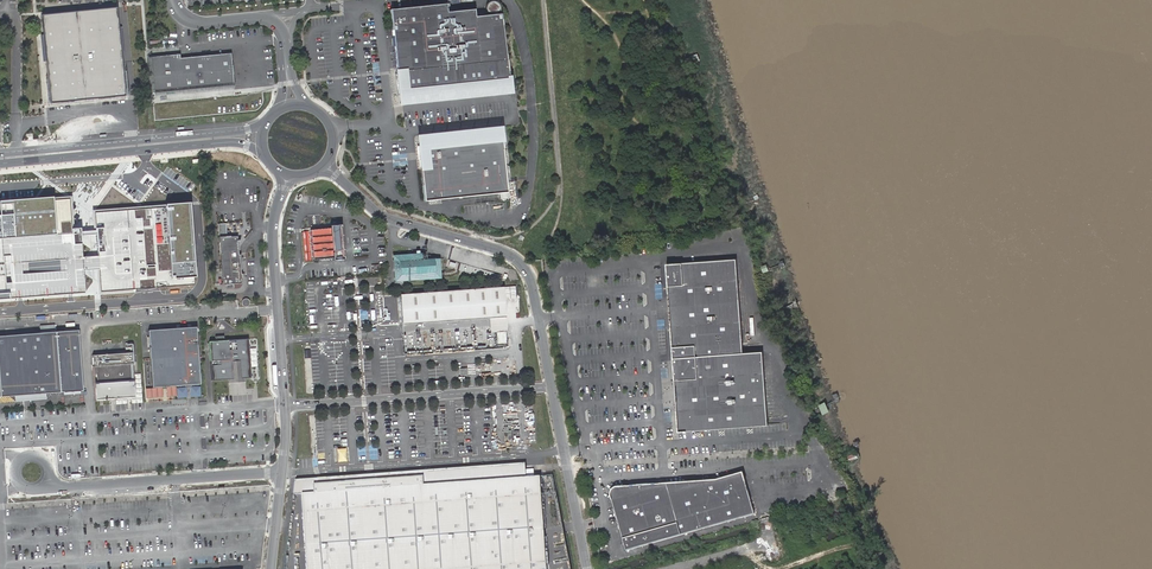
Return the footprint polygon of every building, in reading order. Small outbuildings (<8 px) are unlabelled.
[(489,14),(492,15),(494,14),(496,13),(498,11),(498,9),(498,6),(496,4),(494,3),(492,3),(489,3),(488,5),(486,7),(486,10),(487,12),(489,14)] [(397,72),(400,95),(509,84),(500,14),(474,17),(474,10),(446,12),(446,4),(390,10),(396,72),(397,72)] [(83,11),(41,16),(43,35),(46,62),(51,104),(126,96),(121,54),(118,27),(116,8),(83,11)] [(234,85),(231,53),(180,58),(180,54),(150,57),(154,93),(234,85)] [(397,72),(396,72),(399,104),(510,93),(509,84),(400,95),(397,72)] [(500,137),(417,146),(418,158),(423,201),(472,196),(498,194),(506,193),(505,182),(500,137)] [(0,202),(0,297),(19,295),(70,291),(86,290),(84,268),(99,267),(100,290),(195,282),(189,203),(94,211),(98,255),(83,256),(81,226),(74,227),(71,196),(0,202)] [(330,228),(310,230),(313,259),(333,257),(334,260),(343,259),(340,225),(330,226),(330,228)] [(241,236),(222,237),(225,284),(244,283),(241,236)] [(421,253),(395,255),(396,259),(393,259),(395,281),(440,279),(439,259),(421,260),(421,253)] [(669,309),(673,359),(742,354),(735,260),(666,265),(669,309)] [(340,286),(314,288),(317,330),(343,328),(340,286)] [(399,294),(401,324),(504,317),(502,286),(399,294)] [(249,306),(250,305),(251,304),(252,302),(252,301),(251,299),(250,298),(249,298),(247,297),(246,298),(245,298),(244,299),(243,301),(243,302),(243,303),(244,305),(245,305),(246,306),(248,306),(249,306)] [(197,327),(150,330),(154,387),(201,384),(197,327)] [(79,330),(55,332),(60,392),(72,391),(84,390),(79,330)] [(0,336),(0,393),(0,397),(31,395),(60,392),(55,332),(0,336)] [(223,336),(215,336),(215,341),(209,342),(212,380),(238,378),(251,377),(248,339),(224,341),(223,336)] [(132,353),(92,355),(93,374),(97,373),(98,383),(95,384),(97,401),(113,400),(136,398),(135,380),(131,380),(129,365),(132,365),(132,353)] [(742,354),(673,359),(676,395),(678,431),(767,425),(762,353),(742,354)] [(339,448),(339,460),(348,460),(349,448),(339,448)] [(315,478),(315,484),(355,481),(355,490),(384,488),(384,479),(424,476),(425,484),(496,480),(495,470),(510,469),(511,478),(527,477),(526,469),(526,463),(369,474),(315,478)] [(303,494),(309,568),(548,568),(541,476),(527,477),(511,478),(510,469),(495,470),(496,480),(425,484),(424,476),(384,479),(384,488),(355,490),(355,481),(315,484),(315,493),(303,494)] [(695,482),(666,484),(680,535),(754,514),(741,473),(715,480),(695,482)] [(610,493),(610,497),(626,550),(680,535),(666,484),(641,485),(617,487),(615,487),(613,489),(611,491),(610,493)]
